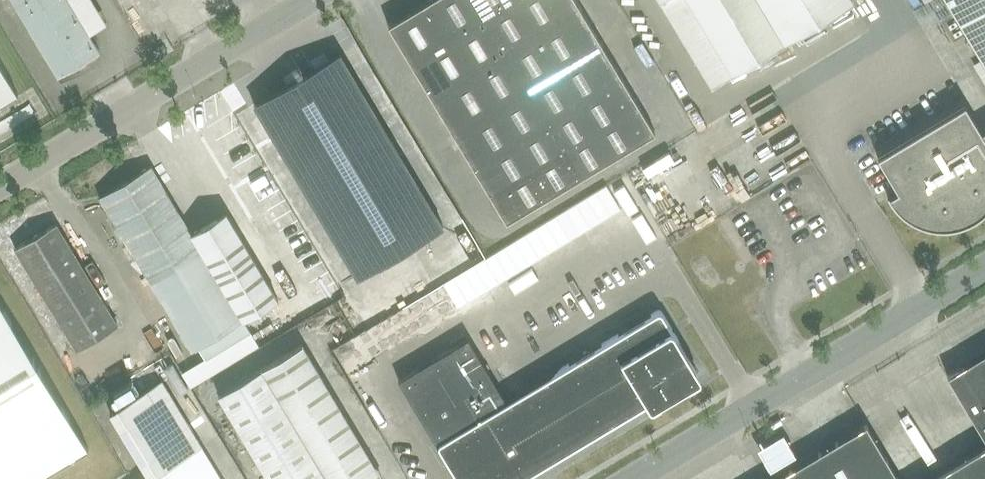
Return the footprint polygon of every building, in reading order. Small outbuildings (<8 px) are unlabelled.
[(61,80),(79,69),(76,64),(99,50),(69,0),(13,0),(61,80)] [(388,24),(507,221),(656,132),(577,0),(429,0),(388,24)] [(713,87),(853,3),(852,0),(660,0),(713,87)] [(955,13),(984,63),(984,0),(947,0),(955,13)] [(153,32),(145,19),(160,9),(155,1),(132,15),(146,37),(153,32)] [(254,104),(358,277),(443,225),(340,53),(254,104)] [(16,93),(0,65),(0,102),(16,93)] [(981,129),(964,102),(877,156),(898,190),(888,196),(894,205),(901,212),(910,218),(919,223),(929,226),(940,227),(950,227),(960,224),(970,220),(979,215),(984,209),(984,126),(981,129)] [(655,158),(664,174),(684,163),(675,147),(655,158)] [(151,165),(99,196),(192,351),(278,299),(226,213),(192,233),(151,165)] [(610,188),(573,211),(581,225),(602,212),(619,240),(636,229),(635,227),(659,212),(653,202),(646,207),(627,178),(610,188)] [(727,187),(728,200),(741,199),(740,186),(727,187)] [(14,238),(4,222),(0,225),(0,246),(14,238)] [(77,351),(119,325),(56,223),(15,248),(77,351)] [(0,302),(0,478),(37,478),(88,448),(0,302)] [(398,380),(434,439),(434,440),(458,478),(523,478),(522,478),(643,405),(645,408),(647,410),(651,409),(698,381),(700,378),(700,375),(696,368),(662,312),(660,310),(656,311),(506,401),(468,337),(464,340),(398,380)] [(303,343),(218,394),(269,478),(384,478),(303,343)] [(947,374),(984,438),(984,352),(947,374)] [(192,453),(202,446),(162,379),(110,411),(150,478),(148,478),(208,478),(192,453)] [(773,478),(900,478),(866,423),(773,478)] [(785,435),(759,450),(772,472),(798,457),(785,435)] [(929,478),(984,478),(984,445),(929,478)]
